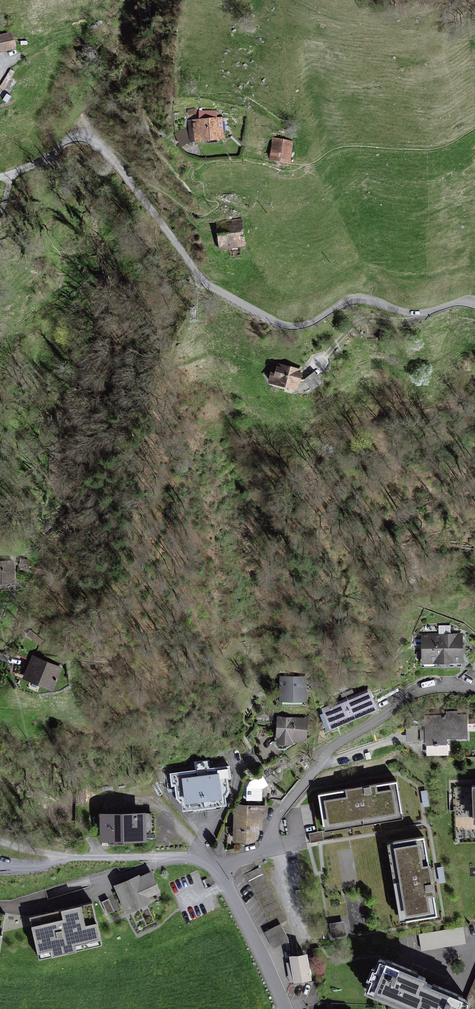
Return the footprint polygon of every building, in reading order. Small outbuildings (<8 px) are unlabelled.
[(0,35),(0,53),(16,49),(12,32),(0,35)] [(224,140),(222,117),(217,117),(217,110),(199,110),(199,119),(188,120),(189,142),(224,140)] [(178,132),(180,146),(190,145),(188,131),(178,132)] [(295,142),(273,138),(268,160),(290,165),(295,142)] [(243,219),(214,221),(217,250),(245,247),(243,219)] [(304,370),(277,363),(274,378),(269,377),(268,384),(298,392),(304,370)] [(323,383),(314,372),(304,380),(313,391),(323,383)] [(0,561),(0,585),(16,586),(17,561),(0,561)] [(463,633),(421,634),(421,668),(462,668),(462,664),(463,664),(463,633)] [(62,669),(32,657),(22,679),(53,692),(62,669)] [(307,676),(279,676),(279,703),(307,703),(307,676)] [(378,711),(370,690),(355,695),(353,690),(340,695),(343,700),(321,709),(330,731),(378,711)] [(467,739),(467,715),(457,715),(456,712),(446,712),(446,715),(424,715),(425,746),(447,745),(447,739),(467,739)] [(308,740),(308,718),(277,717),(275,746),(293,746),(293,744),(300,744),(308,740)] [(196,771),(170,774),(172,789),(176,788),(177,800),(183,805),(183,811),(223,806),(226,802),(225,796),(228,792),(226,778),(232,777),(230,766),(208,769),(208,762),(195,764),(196,771)] [(262,789),(268,786),(262,776),(249,782),(247,788),(247,801),(262,801),(262,789)] [(397,783),(318,796),(324,833),(403,821),(397,783)] [(455,791),(457,844),(474,843),(474,790),(455,791)] [(235,806),(233,843),(250,845),(254,844),(257,841),(259,836),(260,831),(262,831),(263,823),(268,817),(268,806),(235,806)] [(155,814),(100,815),(100,843),(146,843),(146,838),(155,838),(155,814)] [(321,832),(309,834),(310,843),(324,840),(321,832)] [(424,840),(387,846),(400,924),(437,918),(424,840)] [(286,920),(258,867),(244,875),(272,927),(280,923),(286,920)] [(139,876),(113,886),(126,916),(152,904),(149,899),(161,893),(152,872),(140,877),(139,876)] [(109,900),(102,902),(107,914),(114,911),(109,900)] [(93,903),(29,919),(39,962),(102,947),(93,903)] [(344,922),(329,924),(332,938),(346,936),(344,922)] [(273,950),(290,941),(280,923),(272,927),(263,932),(273,950)] [(464,927),(418,935),(420,950),(466,943),(464,927)] [(289,982),(310,978),(307,959),(287,962),(289,982)] [(413,1006),(423,982),(425,977),(410,971),(411,969),(392,961),(391,963),(380,959),(376,968),(373,967),(368,977),(372,978),(368,987),(380,992),(379,994),(402,1004),(403,1002),(413,1006)] [(413,1006),(411,1008),(464,1008),(468,1000),(467,1000),(457,996),(458,993),(438,985),(437,988),(423,982),(413,1006)] [(467,1000),(468,1000),(464,1008),(474,1008),(474,982),(467,1000)]
